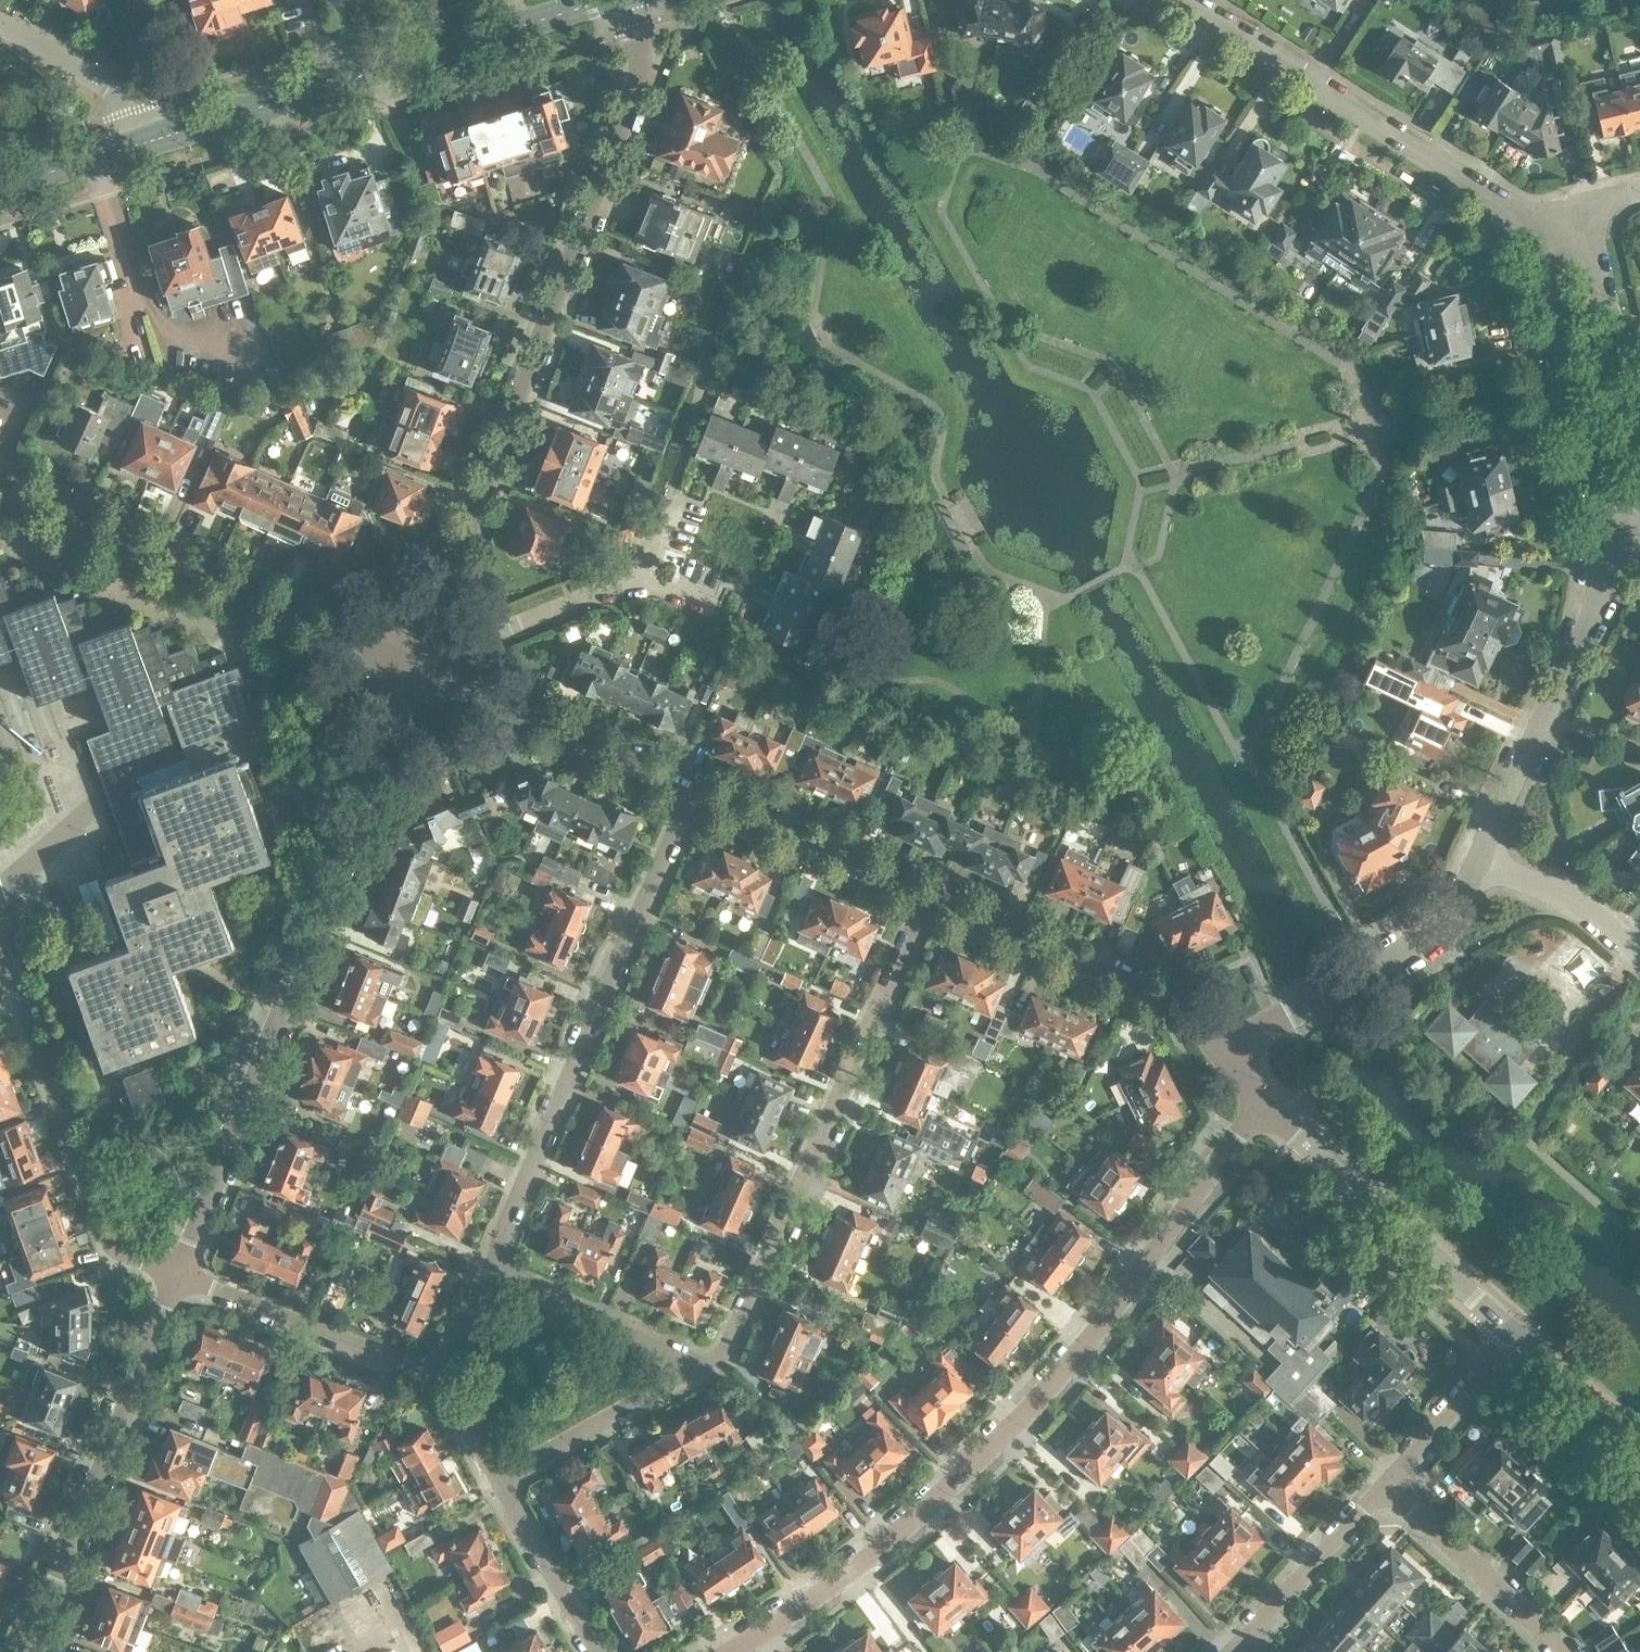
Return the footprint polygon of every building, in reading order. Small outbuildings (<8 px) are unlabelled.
[(70,5),(75,8),(79,13),(85,14),(89,17),(98,0),(61,0),(70,5)] [(203,30),(243,18),(241,11),(272,2),(271,0),(187,0),(190,9),(185,14),(189,27),(195,30),(202,28),(203,30)] [(1004,0),(952,0),(960,35),(976,32),(978,30),(982,30),(981,35),(997,38),(1004,0)] [(997,38),(1011,40),(1012,35),(1016,36),(1016,37),(1031,47),(1045,26),(1057,34),(1066,22),(1032,0),(1004,0),(997,38)] [(1600,1),(1602,14),(1618,11),(1616,0),(1607,0),(1600,1)] [(925,73),(937,70),(929,38),(911,42),(904,9),(887,13),(886,8),(856,15),(859,27),(853,28),(862,65),(894,57),(895,61),(921,55),(925,73)] [(1639,47),(1639,17),(1629,20),(1636,48),(1639,47)] [(1095,34),(1100,26),(1094,22),(1089,30),(1095,34)] [(1544,50),(1561,46),(1557,29),(1529,36),(1519,39),(1523,56),(1538,52),(1543,71),(1549,70),(1544,50)] [(1059,70),(1075,45),(1060,36),(1044,60),(1059,70)] [(1415,45),(1401,36),(1389,55),(1391,57),(1383,70),(1402,82),(1410,70),(1424,80),(1428,75),(1456,94),(1470,72),(1459,65),(1464,57),(1456,52),(1452,60),(1419,38),(1415,45)] [(1544,50),(1549,70),(1549,73),(1567,69),(1561,46),(1544,50)] [(1124,53),(1091,103),(1109,114),(1112,110),(1124,118),(1152,74),(1140,67),(1142,64),(1124,53)] [(1543,74),(1533,68),(1528,65),(1524,72),(1521,70),(1519,74),(1516,76),(1513,81),(1512,85),(1501,77),(1495,86),(1487,81),(1477,96),(1485,101),(1476,114),(1496,127),(1498,124),(1507,130),(1528,97),(1543,74)] [(1621,80),(1623,88),(1632,128),(1634,127),(1633,126),(1639,124),(1639,76),(1621,80)] [(722,104),(727,90),(722,80),(714,77),(707,98),(722,104)] [(1607,91),(1606,86),(1604,77),(1581,82),(1587,106),(1597,104),(1603,132),(1615,129),(1616,132),(1632,128),(1623,88),(1607,91)] [(536,103),(522,108),(541,166),(564,159),(560,146),(569,143),(562,119),(570,116),(563,95),(553,99),(550,90),(533,95),(536,103)] [(733,150),(736,141),(711,131),(719,109),(685,96),(680,110),(677,110),(675,116),(677,119),(670,136),(667,134),(665,139),(662,140),(659,146),(661,150),(660,152),(683,161),(684,166),(691,168),(695,165),(719,175),(722,169),(725,170),(729,161),(731,160),(735,152),(733,150)] [(1539,104),(1528,97),(1507,130),(1515,136),(1514,139),(1526,146),(1531,146),(1534,148),(1535,153),(1559,148),(1555,133),(1564,131),(1560,113),(1550,115),(1548,106),(1540,108),(1539,104)] [(1191,168),(1224,117),(1208,106),(1206,108),(1193,100),(1165,145),(1177,153),(1175,157),(1191,168)] [(522,108),(514,104),(503,108),(501,114),(489,117),(482,115),(471,118),(469,124),(483,169),(484,169),(503,163),(507,176),(541,166),(539,160),(522,108)] [(483,169),(469,124),(456,128),(453,119),(435,125),(438,133),(436,133),(444,159),(437,161),(443,181),(470,173),(472,180),(486,175),(484,169),(483,169)] [(1274,183),(1287,163),(1268,151),(1269,148),(1270,146),(1270,144),(1269,142),(1267,140),(1265,138),(1263,137),(1262,137),(1259,137),(1256,138),(1255,139),(1228,179),(1211,169),(1198,189),(1186,207),(1199,215),(1211,197),(1212,197),(1216,190),(1235,203),(1232,208),(1255,223),(1260,215),(1262,217),(1281,187),(1274,183)] [(1114,177),(1132,149),(1116,140),(1098,167),(1114,177)] [(1132,149),(1114,177),(1131,189),(1149,160),(1132,149)] [(403,229),(395,201),(383,205),(374,174),(372,175),(369,166),(325,178),(328,187),(321,189),(340,249),(403,229)] [(653,190),(644,214),(704,237),(713,214),(653,190)] [(283,195),(279,191),(272,193),(272,199),(268,201),(269,203),(259,207),(275,247),(276,247),(285,243),(288,253),(307,246),(303,237),(287,193),(283,195)] [(1338,266),(1376,207),(1362,197),(1359,202),(1344,192),(1307,248),(1322,259),(1323,257),(1338,266)] [(244,208),(241,205),(235,207),(234,214),(232,215),(254,273),(281,263),(279,257),(276,247),(275,247),(259,207),(250,210),(248,207),(244,208)] [(496,212),(484,207),(481,219),(492,222),(496,212)] [(1390,216),(1376,207),(1338,266),(1352,276),(1351,277),(1366,287),(1403,231),(1387,221),(1390,216)] [(487,221),(481,219),(455,209),(451,224),(482,235),(487,221)] [(496,211),(496,212),(492,222),(505,227),(509,217),(496,211)] [(704,237),(644,214),(635,237),(695,260),(704,237)] [(220,247),(222,253),(209,257),(199,226),(195,222),(182,225),(180,235),(152,243),(166,290),(167,290),(172,307),(190,301),(189,298),(199,295),(203,307),(249,292),(234,243),(220,247)] [(1283,224),(1271,242),(1283,250),(1295,231),(1283,224)] [(412,235),(425,240),(430,230),(416,225),(412,235)] [(489,232),(478,261),(517,276),(523,261),(518,259),(522,249),(500,241),(502,237),(489,232)] [(419,257),(425,240),(412,235),(406,251),(419,257)] [(517,276),(478,261),(468,257),(462,273),(471,276),(465,290),(479,296),(481,293),(502,301),(506,290),(511,292),(517,276)] [(71,322),(80,319),(112,309),(103,280),(112,278),(106,258),(97,261),(97,259),(62,270),(67,283),(60,285),(71,322)] [(667,280),(624,263),(619,276),(616,275),(609,293),(661,313),(668,297),(661,295),(667,280)] [(17,322),(21,336),(2,342),(3,346),(0,347),(0,373),(1,376),(30,368),(45,375),(58,345),(51,341),(47,343),(43,331),(46,330),(36,299),(41,297),(36,281),(31,282),(27,267),(23,268),(18,266),(5,270),(3,275),(0,276),(0,328),(17,322)] [(1418,273),(1407,291),(1415,297),(1420,296),(1430,281),(1418,273)] [(450,297),(454,285),(433,277),(429,289),(450,297)] [(1376,337),(1406,288),(1393,280),(1375,308),(1363,328),(1376,337)] [(657,347),(663,333),(659,331),(665,315),(661,313),(609,293),(602,311),(605,312),(600,324),(657,347)] [(1461,304),(1458,293),(1417,303),(1406,305),(1409,317),(1412,316),(1416,334),(1471,321),(1469,309),(1464,306),(1464,303),(1461,304)] [(381,317),(394,322),(399,310),(386,306),(384,312),(383,313),(381,317)] [(436,338),(486,358),(492,343),(487,341),(491,331),(469,322),(471,319),(458,313),(454,323),(443,319),(436,338)] [(388,338),(394,322),(381,317),(375,333),(376,334),(388,338)] [(1416,334),(1421,352),(1415,353),(1419,369),(1432,366),(1431,361),(1472,352),(1470,340),(1473,340),(1472,336),(1474,332),(1471,321),(1416,334)] [(479,374),(486,358),(436,338),(430,355),(429,356),(439,361),(434,373),(448,378),(450,374),(471,382),(475,373),(479,374)] [(78,364),(83,351),(68,344),(62,357),(78,364)] [(632,395),(643,365),(644,364),(595,345),(588,363),(583,361),(578,374),(632,395)] [(657,358),(669,363),(673,353),(661,348),(657,358)] [(665,374),(669,363),(657,358),(653,368),(665,374)] [(620,426),(632,395),(578,374),(573,386),(578,388),(571,407),(620,426)] [(436,385),(408,375),(402,391),(407,393),(403,403),(399,402),(394,414),(393,415),(398,417),(441,434),(446,421),(456,425),(462,409),(448,404),(449,402),(432,395),(436,385)] [(131,415),(138,401),(142,392),(134,389),(128,402),(107,392),(98,411),(78,402),(72,415),(66,412),(57,433),(62,435),(60,441),(93,456),(107,425),(123,433),(131,415)] [(138,401),(131,415),(144,421),(122,467),(133,472),(135,468),(149,474),(168,432),(174,420),(162,415),(167,402),(142,392),(138,401)] [(715,409),(724,413),(729,400),(721,397),(715,409)] [(295,428),(307,423),(303,414),(298,400),(286,405),(295,428)] [(215,439),(229,411),(212,403),(205,419),(194,415),(185,435),(182,433),(180,438),(168,432),(149,474),(163,481),(161,486),(172,491),(199,432),(215,439)] [(394,414),(387,412),(382,426),(394,431),(393,432),(390,433),(387,441),(388,444),(387,447),(430,464),(430,463),(440,467),(446,451),(436,446),(441,434),(398,417),(393,415),(394,414)] [(758,474),(762,463),(772,437),(711,413),(697,449),(723,460),(713,484),(725,489),(734,464),(758,474)] [(323,434),(328,422),(320,418),(315,431),(323,434)] [(328,422),(323,434),(345,443),(350,430),(328,422)] [(307,423),(295,428),(299,438),(311,433),(307,423)] [(549,456),(592,474),(599,459),(602,458),(605,451),(603,447),(605,444),(564,428),(563,431),(552,426),(546,442),(554,445),(549,456)] [(668,442),(631,426),(625,439),(663,454),(668,442)] [(772,437),(762,463),(788,473),(779,496),(790,501),(800,478),(823,487),(837,451),(776,427),(772,437)] [(1469,459),(1458,461),(1463,480),(1438,486),(1442,501),(1507,486),(1504,475),(1508,475),(1500,442),(1467,450),(1469,459)] [(348,463),(353,452),(342,448),(338,460),(348,463)] [(246,485),(253,469),(255,465),(219,449),(217,454),(214,453),(198,488),(201,489),(196,500),(212,508),(215,499),(243,512),(254,489),(246,485)] [(353,452),(348,463),(359,467),(363,456),(353,452)] [(592,474),(549,456),(545,468),(538,465),(531,481),(542,485),(541,488),(581,504),(583,498),(587,497),(590,490),(588,486),(592,474)] [(419,492),(422,485),(394,474),(395,469),(383,465),(380,476),(387,479),(377,506),(403,517),(401,523),(414,528),(416,521),(420,523),(422,518),(427,520),(432,508),(428,506),(430,501),(414,495),(415,491),(419,492)] [(254,489),(243,512),(241,518),(253,523),(256,518),(271,524),(289,485),(253,469),(246,485),(254,489)] [(634,492),(647,497),(653,482),(640,477),(634,492)] [(324,502),(289,485),(271,524),(285,531),(282,537),(296,543),(298,537),(309,515),(316,519),(324,502)] [(1509,496),(1507,486),(1465,495),(1442,501),(1444,511),(1455,509),(1457,516),(1470,512),(1474,529),(1486,526),(1489,535),(1506,531),(1504,523),(1519,519),(1513,495),(1509,496)] [(309,515),(298,537),(325,550),(322,558),(338,565),(342,554),(346,556),(362,521),(358,519),(365,503),(331,487),(324,502),(316,519),(309,515)] [(591,531),(566,522),(566,523),(527,508),(511,548),(544,561),(547,552),(555,555),(564,533),(572,536),(567,550),(582,555),(591,531)] [(619,530),(633,535),(634,531),(638,519),(625,514),(619,530)] [(801,575),(824,586),(835,591),(860,529),(825,515),(815,538),(791,529),(786,541),(807,549),(811,550),(801,575)] [(596,539),(620,548),(626,533),(601,523),(595,538),(596,539)] [(1456,533),(1429,531),(1428,545),(1435,547),(1455,549),(1456,533)] [(1524,608),(1489,591),(1494,581),(1486,577),(1487,566),(1477,564),(1478,552),(1455,549),(1435,547),(1433,562),(1470,566),(1470,572),(1466,581),(1467,582),(1460,596),(1454,593),(1446,611),(1452,613),(1452,614),(1501,638),(1507,641),(1508,640),(1514,638),(1518,629),(1516,624),(1524,608)] [(135,868),(107,878),(131,944),(69,966),(105,1066),(111,1064),(117,1080),(123,1077),(135,1110),(165,1100),(153,1066),(141,1070),(135,1055),(196,1032),(173,967),(234,945),(210,879),(271,857),(236,760),(268,748),(238,665),(230,668),(224,651),(200,660),(194,643),(169,652),(160,628),(152,631),(149,624),(138,628),(133,616),(121,620),(116,607),(98,614),(94,603),(80,608),(75,594),(59,600),(56,592),(51,594),(45,579),(18,589),(12,571),(3,575),(0,566),(0,662),(18,656),(13,639),(20,637),(43,701),(100,681),(117,728),(92,736),(111,795),(135,868)] [(824,586),(801,575),(789,571),(780,594),(755,584),(750,595),(775,605),(764,632),(799,646),(824,586)] [(1479,683),(1501,638),(1452,614),(1444,630),(1432,656),(1428,665),(1400,652),(1394,667),(1431,684),(1441,665),(1479,683)] [(654,640),(660,626),(649,621),(643,635),(654,640)] [(660,626),(654,640),(662,644),(669,630),(660,626)] [(609,661),(611,657),(613,651),(587,639),(582,649),(581,648),(568,676),(573,678),(571,683),(596,695),(599,689),(600,690),(606,677),(602,675),(608,660),(609,661)] [(606,677),(600,690),(626,701),(640,670),(611,657),(609,661),(608,660),(602,675),(606,677)] [(719,682),(730,687),(732,688),(743,663),(730,657),(719,682)] [(1394,667),(1375,658),(1365,680),(1412,702),(1402,724),(1412,729),(1406,741),(1437,756),(1451,727),(1461,732),(1468,718),(1452,711),(1459,697),(1431,684),(1394,667)] [(661,702),(668,688),(666,687),(668,683),(640,670),(626,701),(651,713),(657,699),(661,702)] [(1638,681),(1631,685),(1627,693),(1628,702),(1631,703),(1627,712),(1639,719),(1639,682),(1638,681)] [(706,703),(713,687),(702,682),(695,698),(706,703)] [(657,699),(651,713),(653,714),(650,720),(673,730),(676,725),(681,727),(694,699),(692,698),(696,689),(685,685),(681,694),(668,688),(661,702),(657,699)] [(736,760),(755,719),(739,711),(734,720),(717,712),(706,737),(714,741),(711,749),(736,760)] [(786,744),(776,739),(768,736),(772,727),(755,719),(736,760),(763,772),(766,764),(787,774),(792,764),(806,732),(794,727),(786,744)] [(1357,754),(1364,740),(1341,729),(1335,743),(1357,754)] [(843,763),(846,756),(825,747),(827,742),(806,732),(792,764),(802,768),(797,778),(830,793),(843,763)] [(843,763),(830,793),(860,807),(877,769),(857,760),(854,767),(843,763)] [(552,798),(559,784),(557,783),(559,779),(533,767),(531,772),(514,779),(526,808),(522,816),(537,822),(543,810),(549,796),(552,798)] [(903,779),(892,775),(880,801),(892,806),(886,818),(895,822),(891,830),(917,842),(929,816),(912,808),(915,802),(900,795),(902,791),(899,789),(903,779)] [(1315,805),(1327,783),(1312,775),(1301,797),(1315,805)] [(1400,852),(1402,855),(1409,851),(1405,845),(1423,808),(1413,803),(1416,796),(1386,780),(1376,800),(1382,803),(1373,821),(1385,828),(1381,837),(1387,841),(1387,840),(1391,848),(1400,852)] [(549,796),(543,810),(544,811),(542,815),(569,828),(584,795),(559,784),(552,798),(549,796)] [(1600,788),(1601,808),(1620,807),(1631,826),(1639,820),(1639,784),(1600,788)] [(471,799),(476,811),(489,806),(483,794),(471,799)] [(603,820),(609,806),(584,795),(569,828),(597,840),(599,836),(600,836),(606,822),(603,820)] [(414,853),(428,859),(434,845),(447,840),(444,833),(446,828),(464,821),(463,817),(476,811),(471,799),(457,805),(459,808),(428,820),(427,817),(409,824),(405,822),(400,833),(396,835),(394,841),(396,844),(394,847),(399,849),(399,851),(413,857),(414,853)] [(606,822),(600,836),(614,843),(610,852),(621,857),(625,848),(626,848),(639,820),(634,818),(635,814),(613,804),(612,808),(609,806),(603,820),(606,822)] [(929,816),(917,842),(942,854),(947,845),(955,849),(966,825),(947,816),(944,823),(929,816)] [(1631,826),(1639,843),(1629,857),(1639,866),(1639,820),(1631,826)] [(1385,828),(1373,821),(1342,838),(1347,847),(1343,849),(1359,880),(1364,878),(1369,887),(1391,874),(1384,861),(1400,853),(1401,855),(1402,855),(1400,852),(1391,848),(1387,840),(1387,841),(1381,837),(1385,828)] [(1004,832),(986,824),(982,832),(966,825),(955,849),(964,853),(960,862),(985,874),(998,847),(997,847),(1004,832)] [(1035,856),(1018,848),(1022,841),(1004,832),(997,847),(998,847),(985,874),(1011,886),(1015,876),(1024,881),(1031,867),(1040,871),(1048,853),(1039,849),(1035,856)] [(1079,904),(1093,873),(1097,863),(1088,859),(1090,855),(1070,846),(1064,860),(1049,891),(1079,904)] [(388,877),(422,891),(433,863),(428,861),(428,859),(414,853),(413,857),(399,851),(388,877)] [(726,893),(741,858),(726,851),(723,857),(708,851),(695,879),(726,893)] [(549,872),(555,860),(544,855),(538,867),(549,872)] [(481,856),(473,874),(485,879),(492,861),(481,856)] [(741,858),(726,893),(761,909),(771,886),(766,884),(769,878),(754,871),(757,865),(741,858)] [(549,872),(553,874),(559,877),(565,864),(555,860),(549,872)] [(1118,885),(1093,873),(1079,904),(1122,924),(1147,869),(1129,861),(1118,885)] [(585,874),(609,885),(615,874),(591,863),(585,874)] [(547,888),(553,874),(549,872),(538,867),(532,881),(547,888)] [(432,895),(422,891),(388,877),(378,902),(392,908),(391,912),(406,918),(406,917),(421,923),(421,921),(424,920),(427,911),(426,907),(432,895)] [(1179,895),(1201,941),(1217,933),(1214,927),(1228,920),(1209,881),(1179,895)] [(492,882),(489,892),(502,898),(506,888),(492,882)] [(578,935),(592,902),(554,886),(546,906),(557,911),(552,924),(578,935)] [(1185,949),(1201,941),(1179,895),(1167,901),(1171,911),(1157,918),(1158,921),(1156,922),(1169,949),(1182,943),(1185,949)] [(460,907),(474,913),(478,902),(464,897),(460,907)] [(832,942),(848,907),(831,899),(829,905),(815,898),(802,928),(832,942)] [(399,933),(406,918),(391,912),(392,908),(378,902),(377,904),(373,902),(362,928),(366,930),(365,934),(395,946),(395,944),(404,948),(409,937),(399,933)] [(469,924),(474,913),(460,907),(456,918),(469,924)] [(848,907),(832,942),(863,956),(876,927),(862,920),(864,914),(848,907)] [(705,935),(711,923),(700,918),(694,931),(705,935)] [(564,966),(578,935),(552,924),(546,936),(535,932),(527,950),(564,966)] [(760,958),(772,933),(759,927),(747,952),(760,958)] [(493,935),(476,928),(471,940),(488,947),(493,935)] [(673,975),(701,987),(707,975),(715,955),(675,937),(661,969),(673,975)] [(768,940),(761,957),(771,961),(778,945),(768,940)] [(753,973),(759,960),(733,947),(727,960),(753,973)] [(505,971),(511,959),(490,950),(485,962),(505,971)] [(343,978),(343,980),(386,998),(386,997),(386,996),(392,982),(398,985),(403,972),(356,953),(352,962),(350,962),(349,964),(343,970),(343,978)] [(957,1000),(974,963),(958,956),(955,962),(942,955),(929,982),(933,984),(931,988),(957,1000)] [(974,963),(957,1000),(985,1013),(987,1009),(990,1010),(1003,983),(988,976),(991,971),(974,963)] [(696,1000),(701,987),(673,975),(661,969),(646,1002),(687,1020),(696,1000)] [(798,991),(803,980),(785,972),(780,983),(798,991)] [(533,979),(521,974),(519,979),(510,975),(505,985),(499,999),(543,1017),(553,993),(531,983),(533,979)] [(836,978),(830,990),(845,996),(850,984),(836,978)] [(337,999),(334,1008),(375,1025),(386,998),(343,980),(342,981),(336,986),(337,995),(335,998),(337,999)] [(445,994),(434,990),(424,1013),(435,1017),(445,994)] [(826,1011),(830,1002),(806,991),(797,1010),(788,1006),(781,1021),(794,1026),(826,1041),(827,1041),(838,1017),(826,1011)] [(1049,1041),(1063,1011),(1033,997),(1025,1015),(1009,1008),(999,1032),(1015,1039),(1020,1028),(1049,1041)] [(543,1017),(499,999),(489,1023),(498,1027),(497,1031),(508,1036),(510,1032),(532,1042),(543,1017)] [(1513,1108),(1537,1080),(1519,1065),(1537,1044),(1486,999),(1468,1019),(1448,1002),(1424,1030),(1454,1056),(1462,1047),(1491,1073),(1483,1082),(1513,1108)] [(999,1032),(1009,1008),(999,1003),(986,1034),(997,1039),(999,1032)] [(462,1029),(467,1016),(442,1006),(436,1019),(462,1029)] [(1063,1011),(1049,1041),(1080,1055),(1093,1025),(1063,1011)] [(941,1038),(947,1024),(927,1015),(921,1029),(941,1038)] [(695,1035),(722,1047),(727,1035),(699,1023),(695,1035)] [(826,1041),(794,1026),(787,1040),(784,1039),(774,1059),(799,1070),(803,1061),(815,1067),(821,1054),(823,1053),(827,1047),(826,1043),(826,1041)] [(421,1042),(389,1029),(384,1043),(416,1055),(421,1042)] [(625,1052),(670,1072),(680,1048),(669,1043),(671,1039),(660,1035),(658,1039),(636,1029),(625,1052)] [(723,1047),(738,1054),(745,1038),(729,1032),(723,1047)] [(722,1047),(695,1035),(690,1034),(684,1050),(715,1063),(716,1060),(722,1047)] [(379,1059),(385,1046),(362,1036),(357,1049),(340,1043),(337,1049),(319,1041),(313,1056),(308,1059),(310,1063),(308,1069),(342,1082),(349,1066),(352,1067),(354,1061),(364,1065),(368,1054),(379,1059)] [(983,1061),(941,1042),(937,1050),(926,1045),(922,1054),(910,1048),(903,1062),(900,1063),(898,1067),(900,1070),(898,1073),(932,1089),(947,1095),(954,1079),(943,1074),(949,1060),(977,1073),(983,1061)] [(728,1076),(732,1068),(738,1055),(722,1047),(716,1060),(715,1063),(712,1069),(728,1076)] [(500,1097),(507,1100),(520,1068),(482,1052),(474,1071),(486,1076),(480,1089),(500,1097)] [(659,1096),(670,1072),(625,1052),(615,1076),(637,1086),(635,1090),(647,1096),(648,1092),(659,1096)] [(0,1054),(0,1084),(10,1081),(0,1054)] [(1157,1068),(1150,1054),(1122,1067),(1123,1069),(1121,1070),(1124,1077),(1120,1079),(1129,1099),(1171,1080),(1164,1065),(1157,1068)] [(1079,1087),(1088,1066),(1077,1061),(1068,1082),(1079,1087)] [(1593,1097),(1612,1074),(1601,1065),(1582,1088),(1593,1097)] [(1627,1081),(1639,1092),(1639,1066),(1627,1081)] [(301,1076),(303,1081),(297,1096),(315,1104),(313,1108),(342,1120),(347,1109),(336,1105),(339,1099),(336,1097),(342,1082),(308,1069),(306,1074),(301,1076)] [(932,1089),(898,1073),(896,1077),(894,1078),(891,1083),(893,1086),(887,1099),(899,1105),(895,1115),(919,1126),(920,1126),(925,1115),(929,1105),(925,1104),(932,1089)] [(759,1074),(745,1105),(777,1119),(790,1088),(759,1074)] [(1171,1080),(1129,1099),(1142,1129),(1149,1126),(1150,1127),(1178,1114),(1171,1100),(1178,1097),(1171,1080)] [(0,1084),(0,1114),(19,1108),(10,1081),(0,1084)] [(507,1100),(500,1097),(480,1089),(468,1084),(462,1097),(454,1117),(493,1133),(507,1100)] [(1050,1113),(1060,1099),(1047,1090),(1037,1105),(1050,1113)] [(403,1105),(428,1116),(434,1103),(408,1092),(403,1105)] [(643,1133),(647,1124),(642,1122),(642,1121),(603,1104),(589,1135),(617,1148),(623,1135),(634,1140),(638,1131),(643,1133)] [(424,1127),(428,1116),(403,1105),(398,1116),(424,1127)] [(777,1119),(745,1105),(732,1135),(763,1149),(777,1119)] [(1027,1118),(1043,1131),(1053,1117),(1036,1106),(1027,1118)] [(672,1123),(687,1128),(691,1118),(677,1112),(672,1123)] [(919,1126),(915,1135),(954,1152),(968,1159),(977,1139),(925,1115),(920,1126),(919,1126)] [(717,1126),(695,1117),(691,1126),(713,1135),(717,1126)] [(33,1145),(24,1119),(0,1128),(0,1157),(33,1145)] [(342,1137),(356,1143),(379,1151),(384,1139),(348,1124),(342,1137)] [(677,1139),(680,1129),(670,1125),(666,1134),(677,1139)] [(708,1150),(714,1137),(691,1127),(686,1140),(708,1150)] [(286,1129),(280,1143),(279,1143),(273,1148),(273,1156),(275,1157),(274,1158),(307,1171),(313,1155),(323,1159),(328,1146),(286,1129)] [(1136,1130),(1128,1141),(1146,1154),(1154,1143),(1136,1130)] [(948,1163),(954,1152),(915,1135),(909,1132),(905,1140),(888,1133),(875,1163),(906,1177),(915,1181),(927,1153),(948,1163)] [(617,1148),(589,1135),(575,1168),(615,1185),(623,1166),(612,1161),(617,1148)] [(351,1154),(356,1143),(342,1137),(337,1147),(351,1154)] [(1018,1164),(1029,1147),(1014,1137),(1003,1153),(1018,1164)] [(427,1190),(439,1195),(471,1210),(483,1183),(459,1172),(461,1167),(459,1166),(466,1151),(448,1143),(441,1158),(439,1157),(434,1169),(437,1170),(427,1190)] [(1087,1165),(1125,1195),(1130,1190),(1131,1191),(1136,1186),(1135,1183),(1141,1175),(1123,1160),(1125,1157),(1115,1149),(1112,1152),(1103,1144),(1087,1165)] [(33,1145),(0,1157),(0,1185),(7,1182),(7,1183),(42,1171),(33,1145)] [(725,1176),(718,1190),(752,1206),(763,1181),(751,1175),(755,1166),(731,1155),(722,1175),(725,1176)] [(267,1172),(268,1173),(263,1186),(305,1202),(310,1190),(301,1186),(307,1171),(274,1158),(274,1160),(272,1159),(266,1165),(267,1172)] [(906,1177),(875,1163),(861,1193),(892,1207),(906,1177)] [(1125,1195),(1087,1165),(1084,1163),(1074,1175),(1078,1178),(1071,1187),(1080,1194),(1078,1197),(1088,1205),(1090,1202),(1109,1217),(1117,1206),(1119,1208),(1123,1202),(1122,1200),(1125,1195)] [(1024,1189),(1055,1212),(1065,1200),(1033,1176),(1024,1189)] [(598,1206),(604,1194),(577,1182),(572,1194),(598,1206)] [(44,1186),(6,1200),(4,1193),(0,1195),(0,1204),(7,1202),(15,1225),(58,1209),(57,1206),(52,1208),(44,1186)] [(649,1213),(655,1200),(631,1189),(625,1202),(628,1203),(649,1213)] [(369,1190),(359,1214),(388,1228),(395,1211),(381,1205),(384,1197),(369,1190)] [(752,1206),(718,1190),(712,1204),(709,1203),(699,1224),(724,1235),(728,1226),(740,1232),(752,1206)] [(439,1195),(438,1196),(429,1215),(417,1209),(412,1221),(439,1234),(442,1228),(459,1236),(471,1210),(439,1195)] [(283,1221),(288,1209),(265,1199),(260,1212),(283,1221)] [(655,1200),(649,1213),(664,1220),(677,1226),(684,1212),(656,1199),(656,1200),(655,1200)] [(639,1236),(649,1213),(628,1203),(620,1223),(628,1227),(626,1231),(639,1236)] [(571,1264),(587,1231),(565,1221),(571,1209),(560,1204),(547,1233),(552,1235),(545,1252),(571,1264)] [(328,1222),(289,1207),(284,1221),(288,1222),(288,1223),(322,1236),(328,1222)] [(14,1256),(25,1252),(68,1237),(58,1209),(15,1225),(4,1229),(14,1256)] [(352,1230),(356,1218),(338,1211),(333,1223),(352,1230)] [(826,1239),(859,1254),(864,1242),(868,1244),(878,1222),(853,1211),(849,1220),(837,1214),(831,1226),(828,1228),(825,1234),(828,1235),(826,1239)] [(1094,1237),(1062,1211),(1049,1227),(1043,1222),(1036,1233),(1074,1263),(1077,1260),(1080,1260),(1084,1254),(1083,1251),(1094,1237)] [(639,1236),(654,1243),(664,1220),(649,1213),(639,1236)] [(263,1273),(274,1245),(260,1240),(262,1236),(255,1234),(260,1220),(249,1216),(232,1260),(263,1273)] [(947,1245),(949,1240),(955,1227),(929,1216),(921,1234),(934,1239),(945,1244),(947,1245)] [(903,1225),(890,1219),(886,1229),(898,1235),(903,1225)] [(407,1236),(375,1222),(369,1235),(401,1251),(407,1236)] [(587,1231),(571,1264),(599,1277),(606,1260),(612,1262),(625,1234),(614,1229),(608,1241),(587,1231)] [(1324,1352),(1315,1344),(1337,1320),(1332,1316),(1365,1280),(1345,1263),(1327,1282),(1319,1274),(1309,1284),(1264,1243),(1252,1231),(1229,1256),(1205,1234),(1190,1249),(1222,1278),(1209,1292),(1284,1361),(1267,1380),(1275,1387),(1293,1404),(1305,1390),(1321,1373),(1345,1348),(1336,1339),(1324,1352)] [(1068,1276),(1072,1271),(1071,1267),(1074,1263),(1036,1233),(1025,1247),(1031,1251),(1019,1266),(1052,1292),(1065,1276),(1068,1276)] [(10,1293),(13,1292),(33,1285),(37,1283),(34,1276),(72,1263),(64,1242),(69,1241),(68,1237),(25,1252),(14,1256),(9,1258),(16,1279),(6,1283),(10,1293)] [(274,1245),(263,1273),(295,1285),(313,1241),(302,1237),(297,1250),(290,1248),(289,1251),(274,1245)] [(859,1254),(826,1239),(824,1243),(821,1245),(819,1250),(820,1252),(814,1265),(826,1271),(822,1280),(847,1291),(857,1271),(853,1269),(859,1254)] [(667,1308),(683,1274),(662,1265),(667,1253),(655,1248),(642,1276),(648,1279),(641,1296),(667,1308)] [(408,1290),(435,1303),(449,1271),(407,1252),(402,1263),(415,1268),(411,1276),(413,1277),(408,1290)] [(344,1284),(353,1266),(340,1260),(332,1278),(344,1284)] [(703,1283),(683,1274),(667,1308),(694,1320),(702,1303),(707,1305),(720,1277),(708,1272),(703,1283)] [(1039,1309),(1006,1284),(995,1298),(989,1295),(980,1308),(984,1311),(994,1319),(1018,1337),(1022,1333),(1025,1333),(1029,1328),(1027,1325),(1039,1309)] [(13,1292),(14,1294),(19,1305),(38,1298),(33,1285),(13,1292)] [(40,1304),(42,1312),(42,1323),(90,1325),(90,1308),(94,1307),(87,1289),(40,1304)] [(400,1303),(399,1305),(396,1311),(383,1305),(379,1315),(421,1334),(435,1303),(408,1290),(402,1304),(400,1303)] [(917,1307),(928,1316),(936,1307),(926,1298),(917,1307)] [(883,1301),(877,1314),(901,1324),(906,1319),(911,1314),(883,1301)] [(773,1340),(797,1351),(803,1338),(805,1339),(808,1331),(822,1337),(827,1326),(783,1307),(777,1320),(779,1320),(777,1326),(779,1327),(773,1340)] [(901,1324),(877,1314),(866,1310),(859,1326),(887,1337),(901,1324)] [(998,1364),(1010,1349),(1013,1349),(1018,1343),(1017,1339),(1018,1337),(994,1319),(984,1311),(976,1322),(977,1322),(964,1339),(998,1364)] [(1340,1331),(1350,1340),(1361,1328),(1352,1319),(1340,1331)] [(39,1345),(52,1349),(85,1362),(92,1343),(89,1342),(90,1325),(42,1323),(42,1335),(39,1345)] [(1196,1385),(1212,1365),(1182,1340),(1185,1337),(1168,1323),(1159,1323),(1153,1331),(1155,1337),(1163,1344),(1156,1353),(1184,1376),(1190,1368),(1196,1373),(1190,1380),(1196,1385)] [(1370,1365),(1390,1383),(1412,1359),(1413,1357),(1414,1356),(1414,1354),(1414,1352),(1413,1349),(1413,1348),(1411,1347),(1410,1346),(1409,1346),(1407,1345),(1405,1346),(1403,1346),(1400,1349),(1373,1323),(1357,1340),(1363,1346),(1357,1352),(1370,1365)] [(227,1366),(237,1340),(220,1333),(221,1330),(206,1324),(189,1368),(200,1373),(205,1360),(213,1363),(214,1361),(227,1366)] [(255,1346),(237,1340),(227,1366),(240,1371),(239,1373),(248,1377),(243,1390),(253,1394),(270,1350),(256,1344),(255,1346)] [(796,1354),(797,1351),(773,1340),(768,1352),(765,1351),(764,1356),(762,1355),(755,1371),(798,1390),(810,1361),(796,1354)] [(960,1408),(960,1401),(971,1392),(957,1377),(961,1374),(959,1371),(967,1363),(949,1343),(931,1359),(938,1366),(935,1369),(937,1372),(925,1383),(950,1411),(954,1407),(960,1408)] [(15,1347),(12,1355),(26,1361),(29,1350),(16,1345),(15,1347)] [(1173,1389),(1184,1376),(1156,1353),(1138,1375),(1156,1390),(1152,1395),(1150,1398),(1172,1417),(1186,1400),(1173,1389)] [(72,1407),(82,1380),(32,1361),(22,1387),(31,1391),(72,1407)] [(1370,1420),(1397,1390),(1390,1383),(1370,1365),(1344,1393),(1321,1373),(1305,1390),(1328,1412),(1343,1395),(1370,1420)] [(866,1368),(858,1375),(870,1388),(878,1381),(866,1368)] [(1266,1379),(1255,1368),(1243,1380),(1264,1399),(1275,1387),(1267,1380),(1266,1379)] [(324,1415),(338,1380),(310,1369),(300,1394),(294,1391),(285,1414),(297,1419),(301,1409),(307,1411),(308,1408),(324,1415)] [(857,1378),(843,1391),(852,1401),(867,1388),(857,1378)] [(338,1380),(324,1415),(339,1421),(338,1424),(344,1427),(340,1436),(352,1440),(361,1417),(356,1416),(366,1392),(338,1380)] [(950,1411),(925,1383),(913,1395),(904,1386),(889,1399),(910,1421),(914,1417),(927,1432),(939,1421),(946,1421),(946,1414),(950,1411)] [(213,1395),(189,1386),(184,1401),(187,1402),(183,1413),(204,1421),(213,1395)] [(1328,1412),(1305,1390),(1293,1404),(1275,1387),(1264,1399),(1263,1400),(1294,1428),(1286,1437),(1288,1439),(1291,1442),(1322,1470),(1328,1475),(1339,1463),(1334,1458),(1340,1451),(1313,1426),(1327,1412),(1328,1412)] [(31,1391),(20,1417),(61,1433),(72,1407),(31,1391)] [(702,1412),(691,1418),(704,1443),(717,1436),(718,1438),(725,1434),(732,1446),(742,1441),(718,1399),(704,1408),(705,1409),(701,1411),(702,1412)] [(871,1406),(870,1406),(862,1413),(868,1419),(875,1426),(870,1431),(872,1434),(860,1444),(884,1472),(888,1468),(895,1468),(895,1461),(906,1452),(892,1437),(897,1433),(872,1406),(871,1406)] [(1266,1418),(1254,1407),(1245,1416),(1258,1427),(1266,1418)] [(1089,1431),(1118,1458),(1128,1466),(1151,1440),(1131,1422),(1126,1428),(1107,1411),(1089,1431)] [(254,1442),(261,1424),(261,1425),(263,1419),(248,1413),(239,1436),(248,1439),(254,1442)] [(791,1413),(781,1422),(797,1440),(798,1440),(807,1431),(791,1413)] [(711,1454),(706,1446),(704,1443),(691,1418),(690,1415),(659,1433),(660,1436),(673,1460),(675,1463),(696,1451),(701,1460),(711,1454)] [(771,1431),(783,1446),(787,1449),(797,1440),(781,1422),(771,1431)] [(254,1442),(268,1447),(275,1430),(261,1424),(254,1442)] [(783,1446),(771,1431),(764,1424),(746,1436),(762,1460),(783,1446)] [(193,1437),(195,1431),(182,1426),(180,1432),(172,1429),(165,1447),(161,1446),(148,1478),(190,1494),(191,1492),(199,1495),(205,1481),(203,1480),(206,1470),(214,1473),(210,1484),(221,1489),(220,1490),(243,1499),(248,1487),(252,1480),(258,1463),(242,1457),(193,1437)] [(417,1473),(442,1459),(432,1442),(435,1441),(427,1427),(396,1445),(390,1434),(370,1446),(362,1461),(369,1463),(377,1458),(386,1453),(402,1482),(417,1473)] [(798,1442),(813,1461),(824,1453),(820,1448),(827,1442),(816,1428),(798,1442)] [(45,1476),(55,1451),(4,1430),(0,1441),(11,1445),(5,1461),(45,1476)] [(1118,1458),(1089,1431),(1070,1452),(1100,1478),(1118,1458)] [(673,1460),(660,1436),(649,1443),(648,1441),(643,1444),(642,1442),(629,1450),(646,1481),(641,1483),(648,1495),(664,1486),(656,1472),(662,1469),(661,1467),(660,1467),(673,1460)] [(1179,1447),(1199,1466),(1210,1456),(1190,1436),(1179,1447)] [(1495,1496),(1521,1467),(1504,1452),(1505,1450),(1507,1446),(1507,1441),(1503,1437),(1498,1437),(1494,1439),(1482,1452),(1479,1449),(1458,1470),(1469,1480),(1468,1481),(1490,1501),(1495,1496)] [(254,1442),(248,1439),(242,1457),(258,1463),(252,1480),(248,1487),(243,1499),(240,1506),(290,1526),(294,1516),(308,1523),(314,1534),(311,1536),(299,1543),(314,1569),(329,1595),(333,1602),(394,1567),(385,1551),(379,1541),(361,1509),(366,1506),(352,1482),(350,1481),(336,1475),(268,1447),(254,1442)] [(1322,1470),(1291,1442),(1288,1439),(1279,1448),(1283,1451),(1274,1460),(1305,1488),(1322,1470)] [(884,1472),(860,1444),(846,1457),(844,1455),(839,1459),(833,1452),(832,1453),(829,1449),(822,1455),(826,1459),(825,1459),(845,1481),(849,1477),(862,1492),(875,1480),(880,1480),(881,1475),(884,1472)] [(1187,1478),(1199,1466),(1179,1447),(1168,1459),(1187,1478)] [(350,1481),(360,1455),(348,1450),(346,1450),(336,1475),(350,1481)] [(1209,1462),(1227,1479),(1237,1467),(1219,1451),(1209,1462)] [(442,1459),(417,1473),(424,1485),(422,1486),(426,1494),(414,1501),(420,1511),(461,1488),(453,1474),(451,1475),(442,1459)] [(1305,1488),(1274,1460),(1266,1469),(1256,1460),(1248,1470),(1288,1507),(1305,1488)] [(1,1488),(6,1499),(9,1498),(33,1507),(45,1476),(5,1461),(4,1463),(10,1466),(1,1488)] [(714,1477),(722,1472),(716,1462),(708,1467),(714,1477)] [(1525,1463),(1495,1496),(1518,1517),(1547,1485),(1539,1476),(1539,1475),(1541,1470),(1539,1467),(1539,1466),(1537,1465),(1534,1464),(1531,1464),(1528,1466),(1525,1463)] [(1225,1481),(1214,1472),(1207,1464),(1196,1476),(1214,1492),(1225,1481)] [(565,1525),(597,1506),(589,1491),(591,1490),(588,1485),(598,1479),(592,1469),(565,1484),(567,1489),(550,1498),(565,1525)] [(727,1481),(722,1472),(714,1477),(719,1486),(727,1481)] [(1165,1475),(1152,1488),(1162,1497),(1175,1484),(1165,1475)] [(839,1514),(816,1478),(798,1489),(797,1486),(785,1494),(787,1497),(810,1533),(814,1530),(818,1531),(823,1528),(824,1524),(839,1514)] [(183,1532),(188,1518),(185,1516),(188,1507),(144,1489),(140,1500),(137,1501),(132,1514),(171,1529),(171,1528),(183,1532)] [(1034,1489),(1014,1508),(1039,1535),(1051,1523),(1064,1536),(1080,1521),(1070,1511),(1062,1519),(1034,1489)] [(752,1523),(743,1511),(728,1490),(718,1497),(740,1528),(726,1537),(728,1541),(716,1549),(737,1580),(741,1578),(746,1580),(751,1576),(752,1571),(766,1562),(744,1528),(752,1523)] [(1166,1519),(1179,1505),(1169,1495),(1156,1509),(1166,1519)] [(1214,1526),(1244,1555),(1263,1537),(1221,1495),(1211,1504),(1224,1516),(1214,1526)] [(206,1506),(226,1514),(227,1514),(230,1504),(218,1499),(217,1501),(208,1497),(205,1506),(206,1506)] [(753,1504),(743,1511),(752,1523),(760,1517),(782,1551),(797,1541),(801,1543),(806,1540),(806,1535),(810,1533),(787,1497),(760,1514),(753,1504)] [(226,1514),(206,1506),(201,1520),(220,1528),(222,1524),(225,1515),(226,1514)] [(597,1506),(565,1525),(579,1550),(596,1541),(599,1546),(626,1531),(620,1520),(612,1525),(609,1519),(605,1521),(597,1506)] [(1037,1555),(1048,1544),(1039,1535),(1014,1508),(990,1531),(1013,1555),(1017,1550),(1031,1565),(1039,1557),(1037,1555)] [(1120,1545),(1130,1535),(1132,1533),(1112,1513),(1101,1525),(1120,1544),(1120,1545)] [(191,1568),(194,1559),(170,1550),(171,1547),(165,1544),(171,1529),(132,1514),(121,1541),(160,1556),(167,1559),(191,1568)] [(225,1515),(222,1524),(231,1527),(234,1518),(225,1515)] [(1205,1536),(1197,1544),(1227,1573),(1244,1555),(1214,1526),(1211,1522),(1201,1532),(1205,1536)] [(663,1533),(667,1530),(662,1523),(636,1539),(640,1546),(656,1537),(659,1535),(663,1533)] [(1589,1579),(1624,1545),(1614,1534),(1607,1535),(1596,1523),(1554,1563),(1566,1576),(1576,1565),(1589,1579)] [(1111,1554),(1120,1544),(1101,1525),(1090,1535),(1110,1555),(1111,1554)] [(1130,1535),(1148,1552),(1156,1544),(1155,1543),(1139,1526),(1132,1533),(1130,1535)] [(299,1543),(311,1536),(307,1528),(289,1538),(290,1539),(299,1543)] [(463,1572),(494,1554),(479,1528),(457,1540),(455,1536),(433,1548),(439,1558),(448,1553),(451,1558),(454,1556),(463,1572)] [(379,1541),(385,1551),(406,1539),(401,1529),(379,1541)] [(428,1530),(405,1543),(411,1553),(434,1541),(428,1530)] [(663,1533),(659,1535),(656,1537),(664,1551),(666,1554),(678,1547),(667,1530),(663,1533)] [(1146,1554),(1148,1552),(1130,1535),(1120,1545),(1120,1544),(1111,1554),(1117,1560),(1118,1559),(1125,1552),(1140,1567),(1149,1557),(1146,1554)] [(1523,1536),(1508,1552),(1518,1561),(1533,1545),(1523,1536)] [(638,1550),(645,1562),(664,1551),(656,1537),(640,1546),(641,1548),(638,1550)] [(157,1584),(161,1574),(167,1559),(160,1556),(121,1541),(119,1546),(120,1550),(113,1566),(157,1584)] [(1167,1552),(1156,1542),(1155,1543),(1156,1544),(1148,1552),(1146,1554),(1149,1557),(1160,1569),(1173,1556),(1208,1591),(1227,1573),(1197,1544),(1188,1553),(1179,1544),(1178,1545),(1175,1543),(1167,1552)] [(1624,1545),(1589,1579),(1602,1592),(1591,1602),(1603,1614),(1639,1579),(1639,1568),(1634,1562),(1635,1556),(1624,1545)] [(1522,1564),(1531,1573),(1546,1557),(1536,1548),(1522,1564)] [(734,1583),(737,1580),(716,1549),(706,1556),(703,1553),(685,1565),(708,1601),(724,1589),(728,1591),(734,1587),(734,1583)] [(1384,1562),(1379,1557),(1368,1570),(1401,1600),(1419,1579),(1415,1575),(1420,1569),(1397,1549),(1384,1562)] [(494,1554),(463,1572),(471,1586),(468,1588),(471,1593),(462,1599),(469,1610),(489,1598),(486,1593),(509,1580),(494,1554)] [(11,1565),(0,1561),(0,1590),(1,1591),(11,1565)] [(976,1578),(971,1582),(955,1563),(934,1580),(959,1611),(973,1599),(978,1605),(990,1595),(976,1578)] [(1101,1584),(1110,1577),(1099,1564),(1090,1571),(1101,1584)] [(329,1595),(314,1569),(302,1575),(317,1601),(329,1595)] [(612,1612),(616,1620),(652,1600),(643,1585),(647,1583),(640,1569),(619,1581),(616,1587),(605,1594),(613,1608),(612,1612)] [(1401,1600),(1368,1570),(1349,1590),(1382,1620),(1401,1600)] [(1163,1637),(1183,1619),(1146,1578),(1126,1596),(1131,1602),(1134,1605),(1163,1637)] [(959,1611),(934,1580),(913,1598),(938,1628),(959,1611)] [(696,1602),(684,1584),(670,1592),(683,1611),(696,1602)] [(98,1598),(94,1608),(142,1627),(152,1603),(152,1602),(108,1585),(105,1594),(103,1593),(101,1598),(98,1598)] [(1019,1596),(1039,1618),(1051,1607),(1031,1585),(1019,1596)] [(206,1603),(201,1601),(203,1595),(181,1587),(176,1600),(215,1615),(220,1603),(207,1599),(206,1603)] [(1382,1620),(1349,1590),(1331,1611),(1363,1641),(1382,1620)] [(170,1613),(175,1600),(156,1592),(152,1602),(152,1603),(167,1611),(170,1613)] [(663,1594),(652,1600),(616,1620),(622,1630),(625,1630),(633,1646),(644,1639),(650,1640),(671,1628),(666,1617),(673,1613),(663,1594)] [(1027,1628),(1039,1618),(1019,1596),(1008,1606),(1027,1628)] [(210,1632),(210,1629),(215,1616),(215,1615),(176,1600),(175,1600),(170,1613),(169,1616),(210,1632)] [(1052,1610),(1068,1630),(1080,1621),(1065,1601),(1052,1610)] [(1134,1605),(1131,1602),(1122,1610),(1125,1614),(1116,1622),(1143,1651),(1146,1651),(1163,1637),(1134,1605)] [(94,1608),(90,1618),(92,1621),(90,1626),(92,1627),(88,1636),(131,1651),(133,1651),(142,1627),(94,1608)] [(1440,1640),(1446,1646),(1459,1633),(1432,1608),(1420,1621),(1440,1640)] [(1331,1611),(1312,1631),(1335,1651),(1353,1651),(1363,1641),(1331,1611)] [(1053,1641),(1065,1632),(1050,1612),(1039,1622),(1053,1641)] [(220,1633),(224,1620),(215,1616),(210,1629),(220,1633)] [(467,1644),(473,1640),(460,1617),(433,1633),(437,1640),(444,1651),(452,1651),(467,1644)] [(1116,1622),(1106,1631),(1097,1621),(1089,1629),(1110,1651),(1143,1651),(1116,1622)] [(1446,1646),(1440,1640),(1420,1621),(1409,1633),(1415,1638),(1409,1645),(1417,1651),(1428,1651),(1429,1651),(1430,1651),(1441,1651),(1446,1646)] [(1611,1624),(1592,1637),(1600,1648),(1618,1636),(1611,1624)] [(1485,1644),(1465,1626),(1459,1633),(1446,1646),(1441,1651),(1478,1651),(1485,1644)] [(505,1641),(497,1628),(477,1640),(455,1651),(486,1651),(505,1641)] [(549,1646),(546,1646),(537,1631),(527,1637),(521,1636),(499,1648),(502,1651),(553,1651),(549,1646)] [(1312,1631),(1294,1651),(1335,1651),(1312,1631)] [(847,1651),(880,1651),(867,1633),(845,1648),(847,1651)] [(1602,1651),(1625,1651),(1628,1651),(1621,1640),(1602,1651)] [(997,1651),(1016,1651),(1008,1642),(996,1651),(997,1651)]
